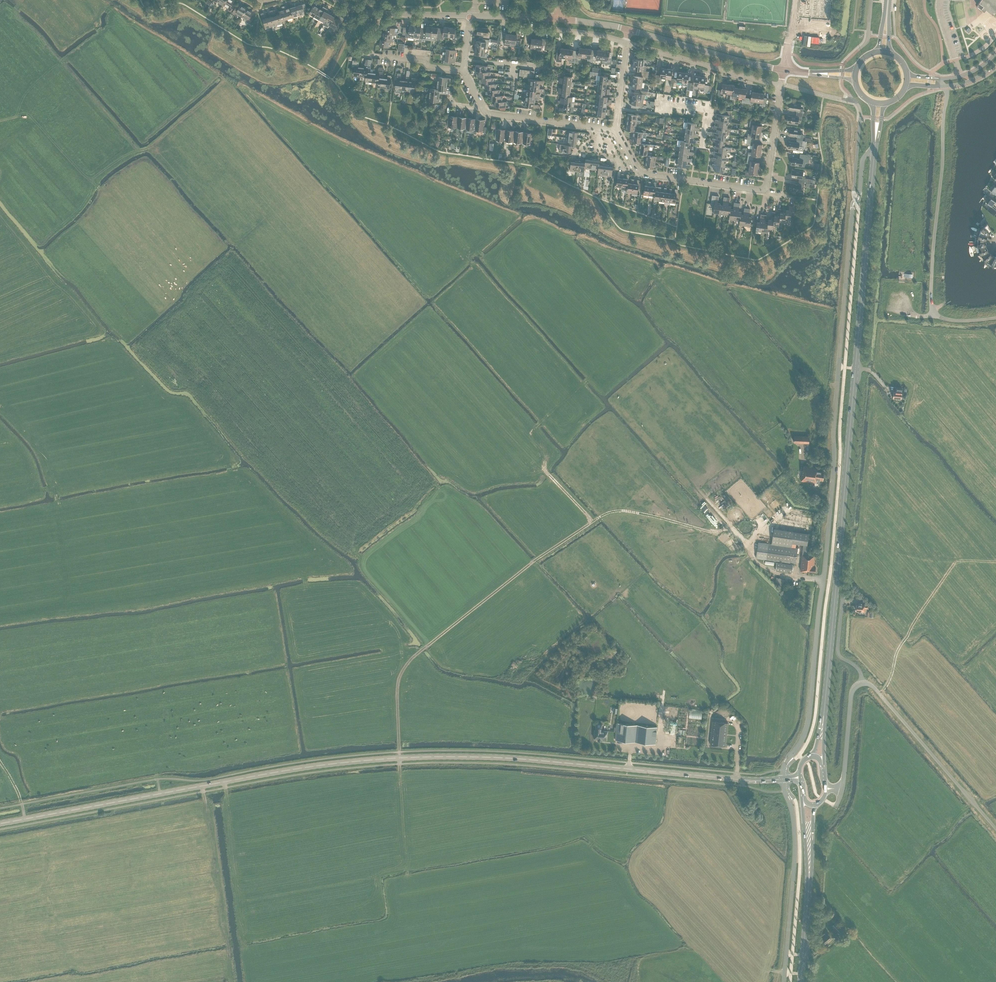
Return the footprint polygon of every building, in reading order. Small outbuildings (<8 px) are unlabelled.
[(222,5),(228,9),(228,10),(230,12),(234,6),(232,4),(234,0),(233,0),(226,0),(222,5)] [(800,19),(828,21),(829,0),(801,0),(800,19)] [(979,1),(978,3),(977,5),(984,11),(986,9),(993,14),(995,12),(995,11),(995,0),(980,0),(979,1)] [(295,3),(299,15),(304,13),(303,10),(306,9),(305,4),(302,4),(298,5),(297,2),(295,3)] [(314,16),(318,8),(315,6),(317,3),(315,2),(308,13),(314,16)] [(293,17),(299,15),(295,3),(292,3),(293,7),(290,8),(293,17)] [(241,17),(246,8),(240,5),(238,8),(236,7),(232,13),(235,14),(235,13),(241,17)] [(293,17),(290,8),(287,9),(286,5),(283,6),(287,19),(293,17)] [(281,20),(282,20),(287,19),(283,6),(281,7),(282,10),(278,11),(279,14),(281,20)] [(319,19),(325,8),(323,6),(321,10),(318,8),(314,16),(319,19)] [(246,8),(241,17),(247,20),(246,22),(249,23),(253,17),(250,16),(253,12),(246,8)] [(324,22),(329,14),(326,12),(328,9),(325,8),(319,19),(324,22)] [(279,14),(276,15),(275,9),(272,10),(276,25),(282,23),(282,20),(281,20),(279,14)] [(268,17),(271,26),(276,25),(272,10),(269,11),(271,16),(268,17)] [(334,17),(336,14),(333,12),(332,15),(329,14),(324,22),(322,24),(328,28),(329,25),(334,17)] [(271,26),(268,17),(265,18),(264,15),(261,16),(265,28),(271,26)] [(329,25),(334,28),(334,29),(337,30),(344,19),(341,17),(339,15),(337,18),(334,17),(329,25)] [(394,34),(394,35),(397,35),(398,32),(395,32),(395,28),(386,26),(385,33),(394,34)] [(414,36),(415,27),(410,26),(409,28),(406,27),(405,35),(405,37),(408,37),(409,35),(414,36)] [(431,40),(432,27),(427,26),(426,32),(423,31),(422,38),(422,39),(431,40)] [(422,38),(423,31),(420,31),(421,27),(415,27),(414,36),(414,38),(419,39),(419,38),(422,38)] [(440,39),(441,31),(438,31),(438,28),(432,27),(431,40),(434,41),(436,39),(437,38),(440,39)] [(449,36),(450,27),(444,27),(443,32),(441,31),(440,39),(443,39),(443,36),(449,36)] [(450,27),(449,36),(454,37),(454,39),(457,40),(458,32),(455,32),(455,28),(450,27)] [(489,38),(490,32),(488,32),(488,28),(479,27),(478,34),(484,34),(483,37),(489,38)] [(385,33),(384,32),(382,39),(391,41),(395,42),(396,39),(393,38),(394,35),(394,34),(385,33)] [(510,45),(512,34),(506,33),(507,32),(503,32),(503,38),(506,39),(505,42),(504,45),(510,45)] [(512,34),(510,45),(519,47),(520,40),(520,34),(517,33),(517,35),(512,34)] [(536,48),(537,39),(532,38),(532,37),(529,36),(528,43),(531,44),(531,48),(536,48)] [(550,39),(543,38),(543,40),(537,39),(536,48),(541,49),(542,45),(545,45),(544,50),(548,50),(550,39)] [(382,39),(381,39),(379,45),(389,47),(389,45),(390,45),(391,41),(382,39)] [(476,47),(485,48),(486,45),(489,45),(489,40),(483,39),(483,42),(477,41),(476,47)] [(443,54),(456,56),(456,52),(455,52),(455,50),(453,50),(453,47),(446,46),(445,49),(447,49),(446,52),(443,52),(443,54)] [(485,52),(485,48),(476,47),(475,54),(481,54),(481,57),(487,58),(488,52),(485,52)] [(584,57),(585,48),(579,47),(578,57),(575,57),(574,62),(580,63),(581,57),(584,57)] [(566,58),(567,49),(561,48),(560,55),(557,54),(556,61),(562,62),(562,57),(566,58)] [(593,62),(594,56),(591,56),(591,49),(585,48),(584,57),(588,58),(587,61),(593,62)] [(574,62),(575,57),(572,56),(573,50),(567,49),(566,58),(569,58),(569,62),(574,62)] [(602,60),(603,51),(597,50),(596,56),(594,56),(593,62),(598,63),(599,59),(602,60)] [(603,51),(602,60),(606,60),(605,63),(611,64),(612,58),(609,58),(610,51),(603,51)] [(455,60),(456,56),(443,54),(442,57),(446,57),(445,60),(444,60),(443,63),(451,64),(451,61),(454,62),(454,60),(455,60)] [(643,65),(644,60),(649,61),(650,57),(642,54),(642,59),(634,58),(634,64),(643,65)] [(368,65),(368,59),(366,59),(365,65),(366,66),(366,67),(361,67),(360,76),(366,77),(367,68),(368,65)] [(355,66),(354,75),(360,76),(361,67),(359,67),(359,61),(353,60),(352,66),(355,66)] [(646,66),(643,65),(634,64),(633,70),(642,71),(641,74),(649,75),(649,71),(646,71),(646,67),(646,66)] [(666,78),(667,69),(661,68),(660,75),(656,75),(655,82),(659,83),(660,78),(666,78)] [(673,86),(674,79),(671,79),(672,70),(667,69),(666,78),(671,79),(670,86),(670,88),(673,88),(673,86)] [(383,71),(379,71),(378,71),(378,73),(373,72),(372,82),(378,82),(379,74),(382,74),(383,71)] [(564,75),(564,78),(560,77),(560,80),(571,81),(572,81),(572,76),(570,76),(571,73),(565,72),(564,75)] [(682,82),(684,73),(678,72),(677,79),(674,79),(673,86),(676,87),(677,81),(682,82)] [(690,91),(691,83),(688,82),(689,73),(684,73),(682,82),(688,83),(686,91),(690,91)] [(648,78),(649,75),(641,74),(641,76),(634,75),(633,81),(642,82),(643,77),(648,78)] [(384,78),(383,87),(390,88),(391,75),(388,75),(387,78),(384,78)] [(699,86),(700,77),(695,76),(694,83),(691,83),(690,91),(693,92),(693,88),(698,89),(699,86)] [(700,77),(699,86),(704,87),(703,92),(708,93),(708,92),(708,91),(710,91),(711,91),(712,86),(705,85),(706,77),(700,77)] [(642,88),(642,82),(633,81),(632,87),(641,88),(641,91),(648,92),(648,91),(648,89),(642,88)] [(727,93),(728,84),(722,83),(721,90),(718,89),(718,95),(723,96),(724,93),(727,93)] [(747,103),(748,98),(745,97),(746,89),(740,88),(739,97),(742,97),(742,103),(747,103)] [(650,92),(648,91),(648,92),(641,91),(640,93),(633,92),(632,98),(643,100),(644,100),(645,94),(648,95),(650,95),(650,92)] [(757,101),(758,93),(752,92),(751,98),(748,98),(747,103),(753,104),(753,101),(757,101)] [(758,93),(757,101),(760,102),(760,105),(765,106),(766,98),(764,97),(764,93),(758,93)] [(643,105),(643,100),(632,98),(631,104),(639,105),(638,108),(646,109),(646,105),(643,105)] [(506,102),(503,101),(495,100),(495,103),(492,103),(492,106),(500,107),(500,108),(506,109),(506,102)] [(535,104),(535,102),(525,101),(525,106),(537,108),(537,109),(540,109),(540,106),(538,106),(539,105),(535,104)] [(796,114),(802,115),(803,109),(800,108),(800,104),(790,103),(789,110),(797,111),(796,114)] [(719,120),(728,122),(729,115),(716,113),(715,116),(720,117),(719,120)] [(801,121),(802,115),(796,114),(796,117),(789,116),(787,123),(797,124),(798,120),(801,121)] [(458,117),(449,115),(448,122),(443,122),(442,129),(448,129),(449,126),(457,127),(458,117)] [(465,129),(467,118),(458,117),(457,127),(455,137),(459,138),(460,132),(458,132),(459,128),(465,129)] [(474,130),(476,119),(467,118),(465,129),(466,129),(465,132),(474,133),(474,130)] [(476,119),(474,130),(483,131),(483,133),(487,133),(488,127),(484,126),(485,120),(476,119)] [(719,120),(715,120),(715,122),(719,123),(718,127),(727,128),(728,122),(719,120)] [(752,130),(761,132),(762,126),(755,125),(756,122),(750,121),(749,126),(752,127),(752,130)] [(696,123),(687,122),(686,128),(695,130),(699,130),(700,128),(695,127),(696,123)] [(718,127),(714,126),(714,127),(714,129),(718,129),(717,133),(726,134),(727,128),(718,127)] [(694,133),(695,130),(686,128),(685,135),(694,136),(698,137),(699,134),(694,133)] [(803,141),(803,140),(803,135),(800,134),(801,130),(791,128),(790,136),(797,137),(797,140),(803,141)] [(505,141),(506,130),(496,129),(495,139),(505,141)] [(513,142),(515,131),(506,130),(505,141),(513,142)] [(760,138),(761,132),(752,130),(751,134),(748,133),(748,137),(747,139),(753,140),(753,137),(760,138)] [(522,143),(523,132),(515,131),(513,142),(522,143)] [(568,138),(578,139),(578,137),(577,137),(578,132),(569,131),(568,138)] [(523,132),(522,143),(532,144),(533,133),(523,132)] [(717,133),(713,132),(713,135),(717,135),(717,139),(716,139),(725,140),(726,134),(717,133)] [(693,140),(694,136),(685,135),(684,141),(690,142),(697,143),(698,140),(693,140)] [(578,141),(578,139),(568,138),(567,145),(572,145),(576,146),(576,141),(578,141)] [(753,143),(753,140),(747,139),(746,145),(750,145),(749,148),(752,149),(761,150),(762,144),(753,143)] [(684,141),(681,140),(680,147),(689,148),(693,149),(693,146),(689,145),(690,142),(684,141)] [(805,141),(803,140),(803,141),(797,140),(796,143),(789,142),(788,149),(803,151),(805,141)] [(567,145),(560,144),(559,150),(562,151),(565,152),(567,152),(571,152),(572,152),(572,151),(571,150),(572,145),(567,145)] [(724,146),(716,145),(715,145),(714,148),(719,148),(718,152),(727,153),(730,154),(731,147),(728,147),(724,146)] [(688,152),(689,148),(680,147),(679,153),(688,154),(692,155),(692,152),(688,152)] [(760,156),(761,150),(752,149),(752,152),(748,152),(748,157),(753,158),(754,155),(760,156)] [(718,152),(714,151),(713,154),(718,155),(717,158),(726,160),(727,153),(718,152)] [(687,158),(688,154),(679,153),(678,159),(687,160),(691,161),(691,158),(687,158)] [(806,162),(806,157),(800,156),(800,159),(793,158),(792,165),(801,166),(802,162),(806,162)] [(753,161),(753,158),(748,157),(747,163),(750,164),(750,167),(759,168),(759,162),(753,161)] [(591,169),(593,158),(591,158),(591,160),(585,159),(585,163),(584,168),(585,168),(591,169)] [(599,165),(600,161),(594,160),(595,159),(593,158),(591,169),(598,170),(599,165)] [(687,160),(678,159),(675,158),(675,159),(674,161),(676,163),(677,163),(677,165),(690,167),(691,165),(686,164),(687,160)] [(717,158),(713,158),(712,160),(717,161),(716,164),(716,165),(725,166),(726,160),(717,158)] [(577,171),(578,161),(576,160),(576,162),(571,161),(570,170),(577,171)] [(585,163),(580,162),(580,161),(578,161),(577,171),(584,172),(585,168),(584,168),(585,163)] [(605,175),(606,164),(604,164),(604,166),(599,165),(598,170),(598,174),(605,175)] [(606,164),(605,175),(612,176),(613,167),(608,166),(608,165),(606,164)] [(716,165),(716,164),(712,164),(712,167),(716,167),(715,171),(724,172),(725,166),(716,165)] [(758,174),(759,168),(750,167),(749,170),(746,170),(745,176),(751,176),(751,173),(758,174)] [(799,181),(805,182),(805,176),(802,176),(803,171),(793,170),(792,177),(799,178),(799,181)] [(628,183),(629,174),(627,174),(626,179),(623,178),(622,187),(621,187),(621,190),(627,191),(627,188),(628,183)] [(633,184),(632,193),(637,194),(638,189),(640,189),(641,183),(639,183),(639,180),(637,180),(636,184),(633,184)] [(804,188),(805,182),(799,181),(798,184),(791,183),(790,190),(800,192),(800,187),(804,188)] [(719,214),(720,204),(718,204),(719,196),(712,195),(711,204),(715,204),(713,213),(719,214)] [(985,202),(990,205),(987,209),(987,210),(994,215),(995,212),(995,202),(989,196),(985,202)] [(785,219),(791,220),(792,213),(795,213),(796,207),(789,206),(789,210),(786,210),(785,219)] [(780,213),(781,213),(781,209),(778,208),(777,216),(775,216),(774,216),(773,225),(773,226),(779,226),(779,222),(780,213)] [(774,216),(775,216),(775,212),(772,212),(771,220),(768,219),(768,223),(767,229),(773,229),(773,226),(773,225),(774,216)] [(987,234),(988,235),(989,233),(988,233),(991,229),(991,230),(987,222),(988,224),(984,228),(983,226),(981,229),(987,234)] [(985,238),(987,234),(981,229),(982,230),(980,235),(978,234),(977,237),(979,238),(979,237),(985,239),(985,240),(986,240),(986,238),(985,238)] [(985,244),(985,240),(985,239),(979,237),(979,238),(979,243),(977,243),(977,246),(979,246),(978,246),(985,245),(985,246),(986,246),(986,244),(985,244)] [(987,250),(985,246),(985,245),(978,246),(979,246),(981,251),(979,251),(980,254),(981,254),(981,253),(987,251),(988,251),(988,249),(987,250)] [(990,254),(987,251),(981,253),(981,254),(985,257),(984,259),(986,261),(987,260),(991,255),(992,255),(991,254),(990,254)] [(992,255),(991,255),(987,260),(992,262),(991,264),(994,265),(994,264),(995,260),(995,256),(995,257),(992,255)] [(901,398),(902,389),(898,389),(897,391),(893,391),(893,397),(901,398)] [(809,443),(810,436),(794,435),(794,443),(809,443)] [(818,471),(818,468),(804,466),(803,470),(802,470),(801,481),(819,483),(819,480),(823,480),(824,472),(818,471)] [(807,545),(809,534),(774,529),(772,543),(792,546),(792,543),(807,545)] [(777,561),(794,563),(795,563),(798,548),(758,542),(756,557),(777,561)] [(815,572),(816,567),(814,567),(815,555),(802,554),(801,571),(815,572)] [(792,573),(794,563),(777,561),(776,571),(792,573)] [(783,584),(785,577),(778,576),(776,582),(783,584)] [(657,725),(618,720),(616,739),(635,742),(655,744),(657,725)] [(727,721),(711,720),(710,743),(725,744),(727,721)] [(602,724),(596,723),(595,729),(594,738),(607,740),(608,731),(602,730),(602,724)] [(836,921),(834,920),(830,923),(840,934),(845,930),(836,921)] [(826,935),(824,933),(819,937),(824,943),(825,944),(831,938),(828,934),(826,935)]
